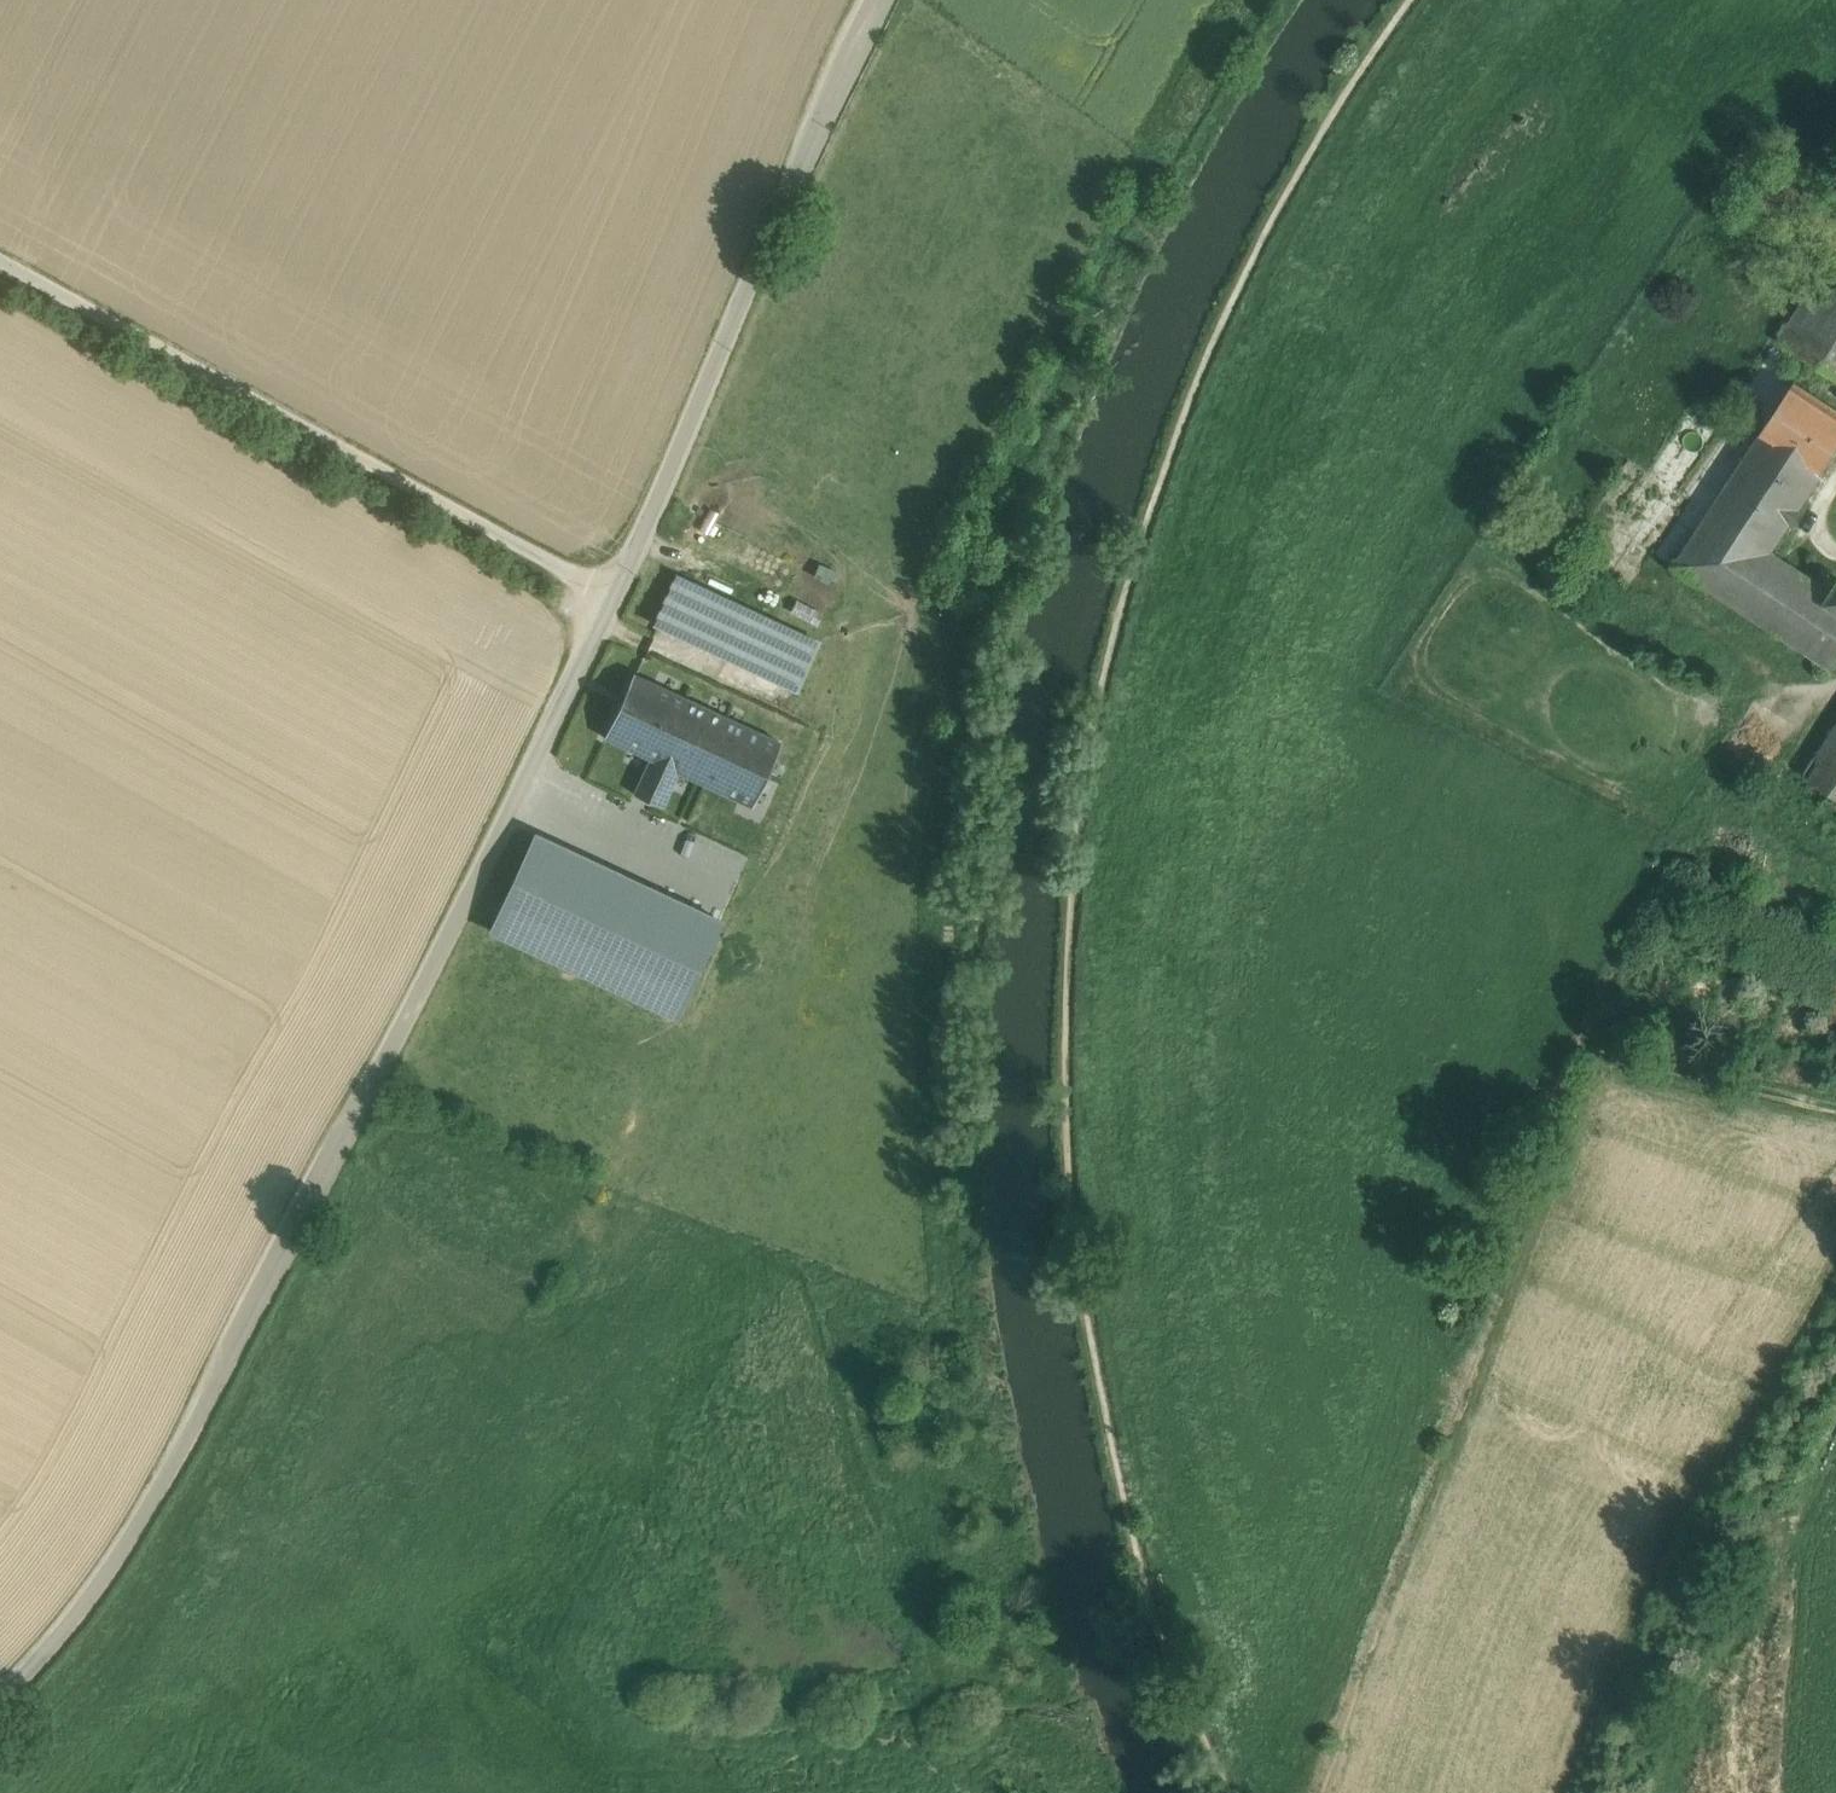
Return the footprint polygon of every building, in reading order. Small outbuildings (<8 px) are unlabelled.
[(1796,352),(1835,379),(1835,292),(1825,309),(1796,352)] [(1808,298),(1780,341),(1796,352),(1825,309),(1808,298)] [(1794,383),(1759,436),(1789,456),(1774,480),(1805,500),(1835,452),(1835,410),(1794,383)] [(1724,488),(1674,565),(1721,596),(1832,669),(1835,663),(1835,578),(1824,569),(1816,580),(1771,551),(1805,500),(1774,480),(1789,456),(1759,436),(1724,488)] [(658,621),(718,649),(738,604),(678,577),(658,621)] [(772,620),(738,604),(718,649),(752,664),(772,620)] [(805,626),(815,627),(817,611),(792,607),(789,627),(805,630),(805,626)] [(772,620),(752,664),(795,684),(815,640),(772,620)] [(657,762),(687,698),(634,674),(604,737),(650,758),(657,762)] [(687,698),(657,762),(678,771),(751,805),(780,741),(687,698)] [(1811,781),(1835,743),(1835,725),(1803,776),(1811,781)] [(1811,781),(1823,788),(1835,797),(1835,743),(1811,781)] [(657,762),(650,758),(634,793),(662,806),(678,771),(657,762)] [(536,835),(491,930),(675,1015),(719,919),(536,835)]
